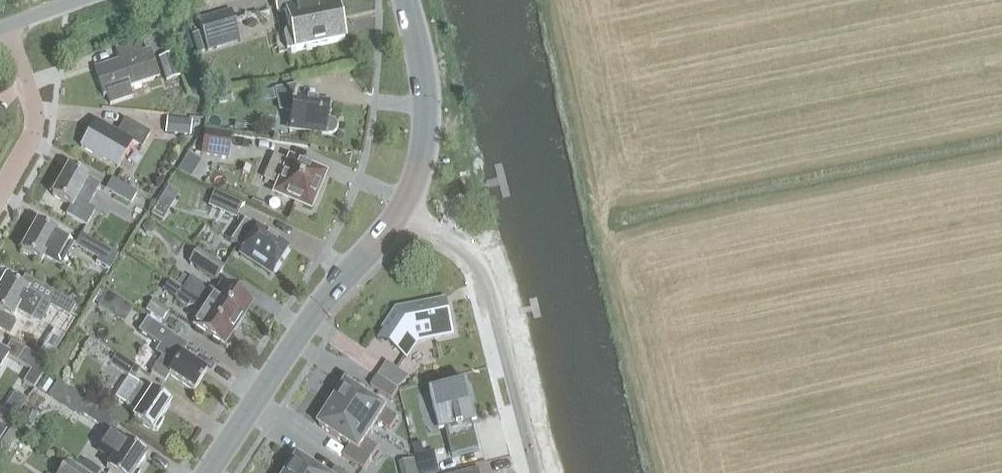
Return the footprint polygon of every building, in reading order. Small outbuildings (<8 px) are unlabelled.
[(307,0),(275,0),(277,11),(287,10),(292,32),(285,33),(283,35),(286,51),(288,52),(345,40),(336,0),(308,6),(307,0)] [(208,17),(198,20),(207,51),(221,46),(217,31),(212,32),(208,17)] [(141,53),(138,42),(116,50),(120,60),(94,70),(103,98),(107,96),(111,106),(133,98),(130,89),(159,79),(149,50),(141,53)] [(180,77),(173,53),(158,58),(166,81),(180,77)] [(298,100),(295,86),(275,91),(279,110),(292,112),(290,129),(332,135),(335,133),(336,131),(337,128),(337,125),(336,122),(334,120),(328,119),(330,104),(298,100)] [(219,104),(233,101),(231,92),(217,96),(219,104)] [(151,134),(125,118),(116,133),(95,121),(80,146),(116,168),(132,142),(142,148),(151,134)] [(165,134),(190,137),(192,121),(167,118),(165,134)] [(231,133),(205,130),(202,155),(227,159),(231,133)] [(191,178),(201,162),(188,154),(178,171),(191,178)] [(288,164),(273,158),(264,179),(281,187),(277,194),(309,208),(310,205),(314,207),(319,195),(315,194),(322,177),(299,167),(300,164),(290,159),(288,164)] [(96,186),(66,168),(49,196),(68,206),(63,215),(83,226),(92,211),(85,207),(96,186)] [(137,193),(111,178),(105,189),(130,204),(137,193)] [(214,192),(208,206),(236,218),(241,204),(214,192)] [(156,205),(150,215),(162,222),(168,213),(156,205)] [(258,230),(243,221),(229,242),(242,251),(239,255),(271,276),(288,250),(268,237),(270,236),(259,229),(258,230)] [(65,240),(34,222),(18,250),(38,262),(42,256),(52,262),(65,240)] [(110,270),(119,254),(105,247),(80,234),(73,246),(98,259),(96,263),(110,270)] [(224,266),(197,248),(187,263),(214,281),(224,266)] [(7,337),(8,336),(6,334),(11,325),(9,321),(15,311),(29,319),(40,299),(48,304),(53,293),(32,281),(27,292),(3,279),(0,284),(0,333),(7,337)] [(182,290),(237,325),(251,304),(220,284),(214,294),(207,290),(206,293),(201,290),(199,286),(189,279),(182,290)] [(237,325),(182,290),(175,300),(185,307),(189,306),(195,310),(193,312),(199,316),(192,326),(223,346),(237,325)] [(106,292),(97,305),(112,315),(121,302),(106,292)] [(48,304),(47,305),(69,317),(75,305),(53,293),(48,304)] [(153,300),(146,310),(162,321),(169,311),(153,300)] [(397,311),(377,340),(379,341),(381,338),(405,354),(403,357),(404,358),(416,340),(452,333),(452,331),(449,332),(443,304),(446,303),(446,302),(397,311)] [(147,318),(137,332),(159,346),(154,353),(161,358),(151,374),(164,382),(169,375),(193,391),(206,372),(181,356),(188,345),(159,326),(147,318)] [(48,363),(24,349),(16,361),(31,370),(24,381),(34,387),(48,363)] [(139,370),(115,354),(108,365),(132,380),(139,370)] [(384,366),(377,376),(397,389),(404,379),(384,366)] [(398,390),(377,376),(370,387),(391,400),(398,390)] [(137,386),(124,377),(112,396),(125,404),(136,411),(132,417),(152,430),(152,429),(156,431),(162,421),(159,419),(169,404),(149,391),(148,393),(137,386)] [(346,385),(332,406),(371,432),(377,423),(389,430),(397,419),(346,385)] [(467,386),(430,396),(437,423),(448,420),(450,429),(445,431),(452,458),(479,451),(472,424),(470,424),(468,415),(474,414),(467,386)] [(79,399),(72,408),(81,414),(87,404),(79,399)] [(87,404),(81,414),(104,429),(111,418),(88,403),(87,404)] [(371,432),(332,406),(318,426),(349,446),(342,456),(363,470),(377,448),(366,441),(371,432)] [(0,410),(0,439),(14,417),(0,410)] [(33,426),(37,415),(25,410),(20,422),(33,426)] [(1,441),(9,446),(18,433),(10,427),(1,441)] [(99,451),(111,460),(110,462),(106,468),(113,472),(137,472),(135,471),(146,454),(125,440),(112,432),(99,451)] [(297,458),(288,472),(319,472),(297,458)] [(413,468),(411,462),(404,464),(407,472),(423,472),(421,465),(413,468)] [(66,463),(60,472),(82,472),(66,463)]
